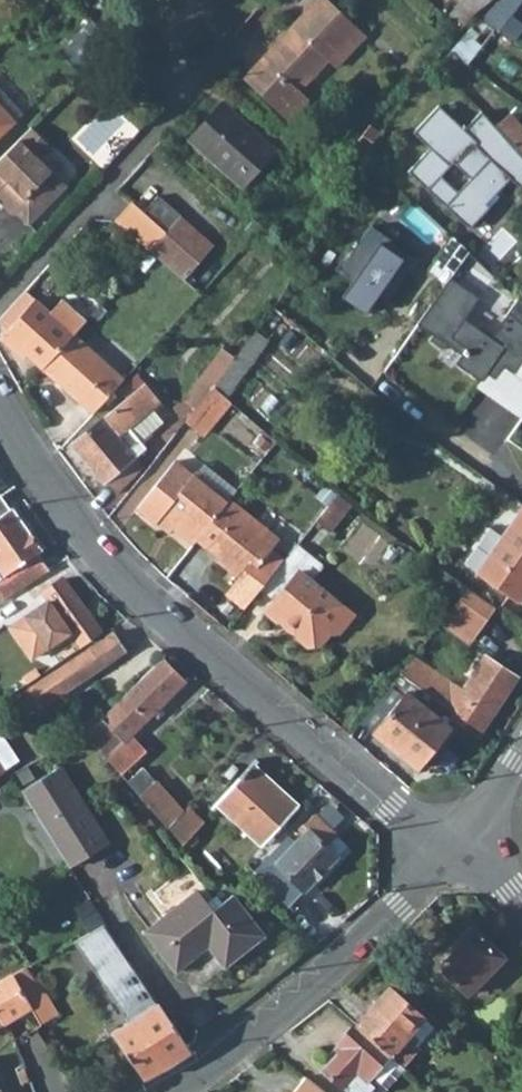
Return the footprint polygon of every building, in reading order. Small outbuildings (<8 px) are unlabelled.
[(290,116),(307,98),(298,89),(327,57),(335,64),(364,33),(328,0),(315,0),(246,75),(290,116)] [(448,16),(460,27),(475,11),(476,10),(488,0),(462,0),(448,16)] [(497,30),(519,0),(496,0),(480,16),(495,28),(497,30)] [(450,50),(467,62),(495,28),(480,16),(450,50)] [(92,18),(60,51),(83,74),(113,44),(92,18)] [(437,65),(465,93),(483,73),(467,62),(450,50),(437,65)] [(0,87),(0,104),(15,120),(23,112),(0,87)] [(189,140),(241,187),(275,151),(275,150),(260,136),(223,103),(189,140)] [(15,120),(0,104),(0,133),(15,120)] [(521,182),(521,155),(520,153),(495,125),(479,108),(461,128),(435,105),(410,133),(427,148),(432,152),(427,158),(422,153),(405,172),(467,228),(488,206),(485,203),(481,199),(487,193),(491,196),(508,177),(518,186),(521,182)] [(508,113),(495,125),(520,153),(521,151),(521,128),(508,113)] [(356,141),(366,149),(381,131),(370,123),(356,141)] [(295,147),(271,124),(260,136),(275,150),(275,151),(284,159),(295,147)] [(32,126),(0,159),(0,201),(5,206),(8,203),(15,209),(30,224),(68,185),(39,157),(51,145),(32,126)] [(427,148),(422,153),(427,158),(432,152),(427,148)] [(335,200),(341,205),(348,196),(342,190),(335,200)] [(487,193),(481,199),(485,203),(491,196),(487,193)] [(214,246),(181,216),(158,196),(144,212),(167,232),(150,251),(183,281),(214,246)] [(116,221),(144,246),(150,251),(167,232),(144,212),(133,202),(116,221)] [(8,203),(5,206),(12,212),(15,209),(8,203)] [(369,228),(340,270),(353,279),(340,299),(363,315),(376,295),(388,303),(417,261),(369,228)] [(467,251),(450,236),(427,270),(445,283),(453,271),(467,251)] [(144,246),(131,260),(137,265),(150,251),(144,246)] [(513,373),(521,361),(521,302),(517,297),(503,316),(510,321),(498,339),(491,334),(480,326),(478,329),(463,319),(477,298),(454,282),(458,275),(453,271),(445,283),(416,324),(431,335),(428,340),(441,350),(445,345),(460,355),(454,364),(479,381),(485,373),(493,379),(502,366),(513,373)] [(8,331),(0,338),(17,354),(21,350),(42,369),(72,336),(86,321),(62,299),(50,313),(26,291),(0,319),(0,324),(8,331)] [(491,334),(498,339),(510,321),(503,316),(491,334)] [(235,357),(247,366),(267,339),(255,330),(235,357)] [(42,369),(92,413),(121,381),(72,336),(42,369)] [(201,376),(214,387),(235,357),(224,348),(201,376)] [(214,387),(226,396),(247,366),(235,357),(214,387)] [(72,444),(102,482),(104,481),(115,494),(142,468),(133,457),(144,449),(139,443),(128,428),(152,409),(161,401),(146,384),(145,385),(138,376),(119,391),(126,400),(72,444)] [(184,398),(196,408),(214,387),(201,376),(184,398)] [(186,420),(201,434),(229,401),(214,387),(196,408),(186,420)] [(139,443),(163,423),(152,409),(128,428),(139,443)] [(137,508),(156,523),(157,522),(163,515),(176,525),(196,541),(197,540),(227,502),(193,475),(175,460),(137,508)] [(193,475),(227,502),(229,499),(237,490),(204,462),(193,475)] [(316,520),(329,531),(351,505),(337,494),(316,520)] [(2,601),(49,571),(37,554),(41,551),(11,509),(9,510),(0,498),(0,598),(2,601)] [(197,540),(228,564),(225,567),(245,582),(279,539),(229,499),(227,502),(197,540)] [(479,576),(507,541),(521,554),(521,508),(501,538),(477,572),(476,574),(479,576)] [(176,525),(163,515),(157,522),(169,533),(176,525)] [(467,565),(477,572),(501,538),(486,527),(465,557),(467,565)] [(518,603),(521,596),(521,554),(507,541),(479,576),(518,603)] [(270,577),(284,588),(273,601),(265,611),(277,621),(289,619),(295,624),(296,636),(307,645),(320,644),(329,632),(327,622),(341,605),(311,581),(323,565),(297,544),(270,577)] [(70,631),(80,645),(99,631),(59,574),(39,588),(48,601),(11,627),(32,658),(70,631)] [(270,577),(260,590),(273,601),(284,588),(270,577)] [(451,611),(480,631),(496,608),(469,589),(451,611)] [(339,631),(353,614),(341,605),(327,622),(329,632),(339,631)] [(440,624),(470,645),(480,631),(451,611),(440,624)] [(40,708),(41,708),(127,650),(114,631),(28,689),(40,708)] [(400,673),(480,732),(517,678),(484,656),(462,689),(459,693),(444,683),(447,679),(414,655),(400,673)] [(84,734),(120,774),(145,751),(130,735),(186,680),(163,657),(84,734)] [(459,693),(462,689),(447,679),(444,683),(459,693)] [(401,697),(388,687),(360,722),(373,732),(401,697)] [(16,696),(29,715),(40,708),(28,689),(16,696)] [(373,732),(417,768),(449,728),(405,692),(401,697),(373,732)] [(1,771),(17,761),(0,734),(0,769),(1,771)] [(11,774),(21,791),(57,768),(48,754),(11,774)] [(261,846),(299,805),(252,763),(214,803),(261,846)] [(126,780),(168,828),(182,812),(142,766),(126,780)] [(68,865),(69,867),(107,843),(60,767),(57,768),(21,791),(68,865)] [(168,828),(184,845),(204,822),(187,807),(182,812),(168,828)] [(256,868),(292,903),(337,857),(326,846),(336,835),(314,814),(298,830),(303,835),(295,843),(287,836),(256,868)] [(337,857),(347,846),(336,835),(326,846),(337,857)] [(187,869),(154,894),(166,911),(200,886),(187,869)] [(221,890),(228,897),(232,894),(236,891),(229,883),(221,890)] [(144,931),(175,971),(208,945),(224,966),(264,935),(232,894),(228,897),(222,902),(217,895),(207,903),(197,890),(144,931)] [(112,1033),(144,1079),(191,1050),(159,1003),(105,923),(76,940),(131,1021),(112,1033)] [(504,956),(472,924),(456,941),(460,945),(455,950),(440,966),(468,994),(504,956)] [(460,945),(456,941),(451,946),(455,950),(460,945)] [(2,1024),(31,1009),(44,997),(24,968),(0,982),(0,1022),(2,1024)] [(391,989),(389,986),(356,1023),(391,1055),(403,1066),(420,1047),(416,1044),(406,1035),(423,1017),(433,1026),(442,1017),(399,980),(391,989)] [(40,1023),(57,1014),(46,996),(44,997),(31,1009),(40,1023)] [(423,1017),(406,1035),(416,1044),(433,1026),(423,1017)] [(356,1023),(355,1022),(338,1042),(343,1046),(323,1069),(348,1091),(368,1091),(374,1085),(369,1080),(391,1055),(356,1023)] [(391,1055),(369,1080),(374,1085),(381,1091),(404,1066),(403,1066),(391,1055)] [(305,1075),(291,1091),(325,1091),(305,1075)]
